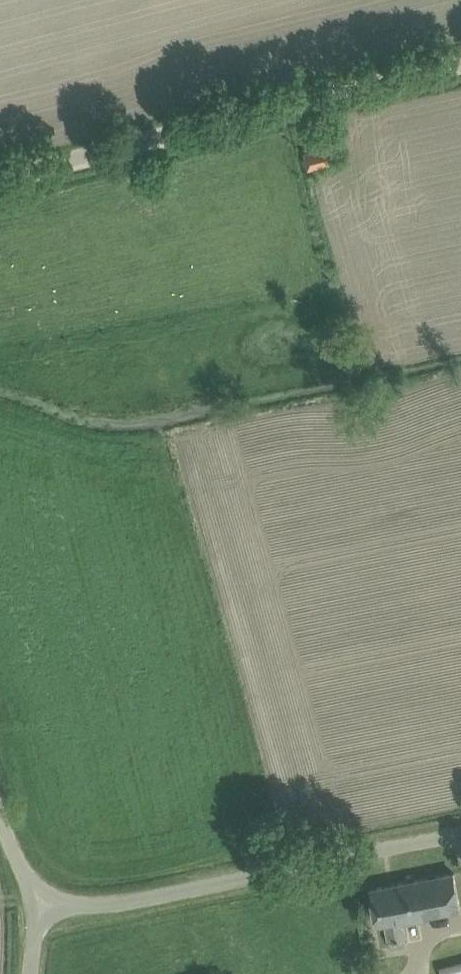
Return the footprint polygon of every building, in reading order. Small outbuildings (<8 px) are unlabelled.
[(331,145),(305,151),(309,166),(335,160),(331,145)] [(371,888),(375,907),(378,923),(386,921),(391,946),(407,943),(402,918),(460,907),(454,872),(371,888)] [(440,964),(443,973),(460,973),(460,959),(440,964)]
